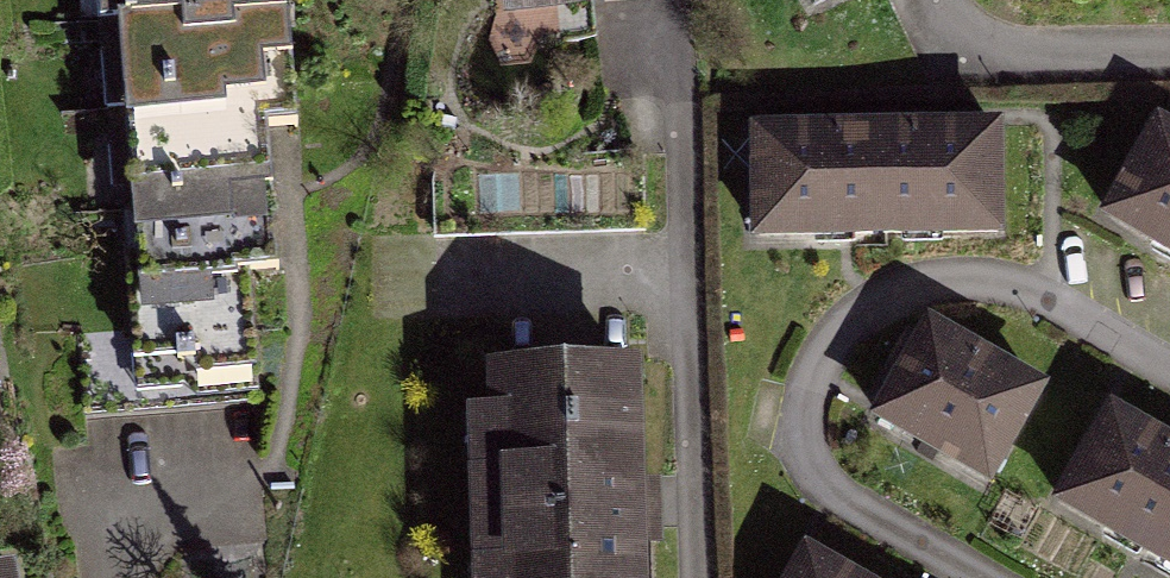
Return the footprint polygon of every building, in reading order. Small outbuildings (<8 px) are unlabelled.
[(136,388),(257,377),(247,270),(275,267),(262,127),(292,124),(281,0),(102,0),(136,388)] [(507,9),(621,0),(506,0),(507,9)] [(1005,133),(758,138),(760,241),(1008,235),(1005,133)] [(1103,225),(1169,262),(1169,142),(1153,133),(1103,225)] [(1046,389),(938,328),(884,425),(992,486),(1046,389)] [(488,384),(494,577),(641,577),(635,379),(488,384)] [(1116,414),(1058,510),(1169,577),(1169,446),(1116,414)] [(801,553),(788,577),(848,577),(801,553)]
